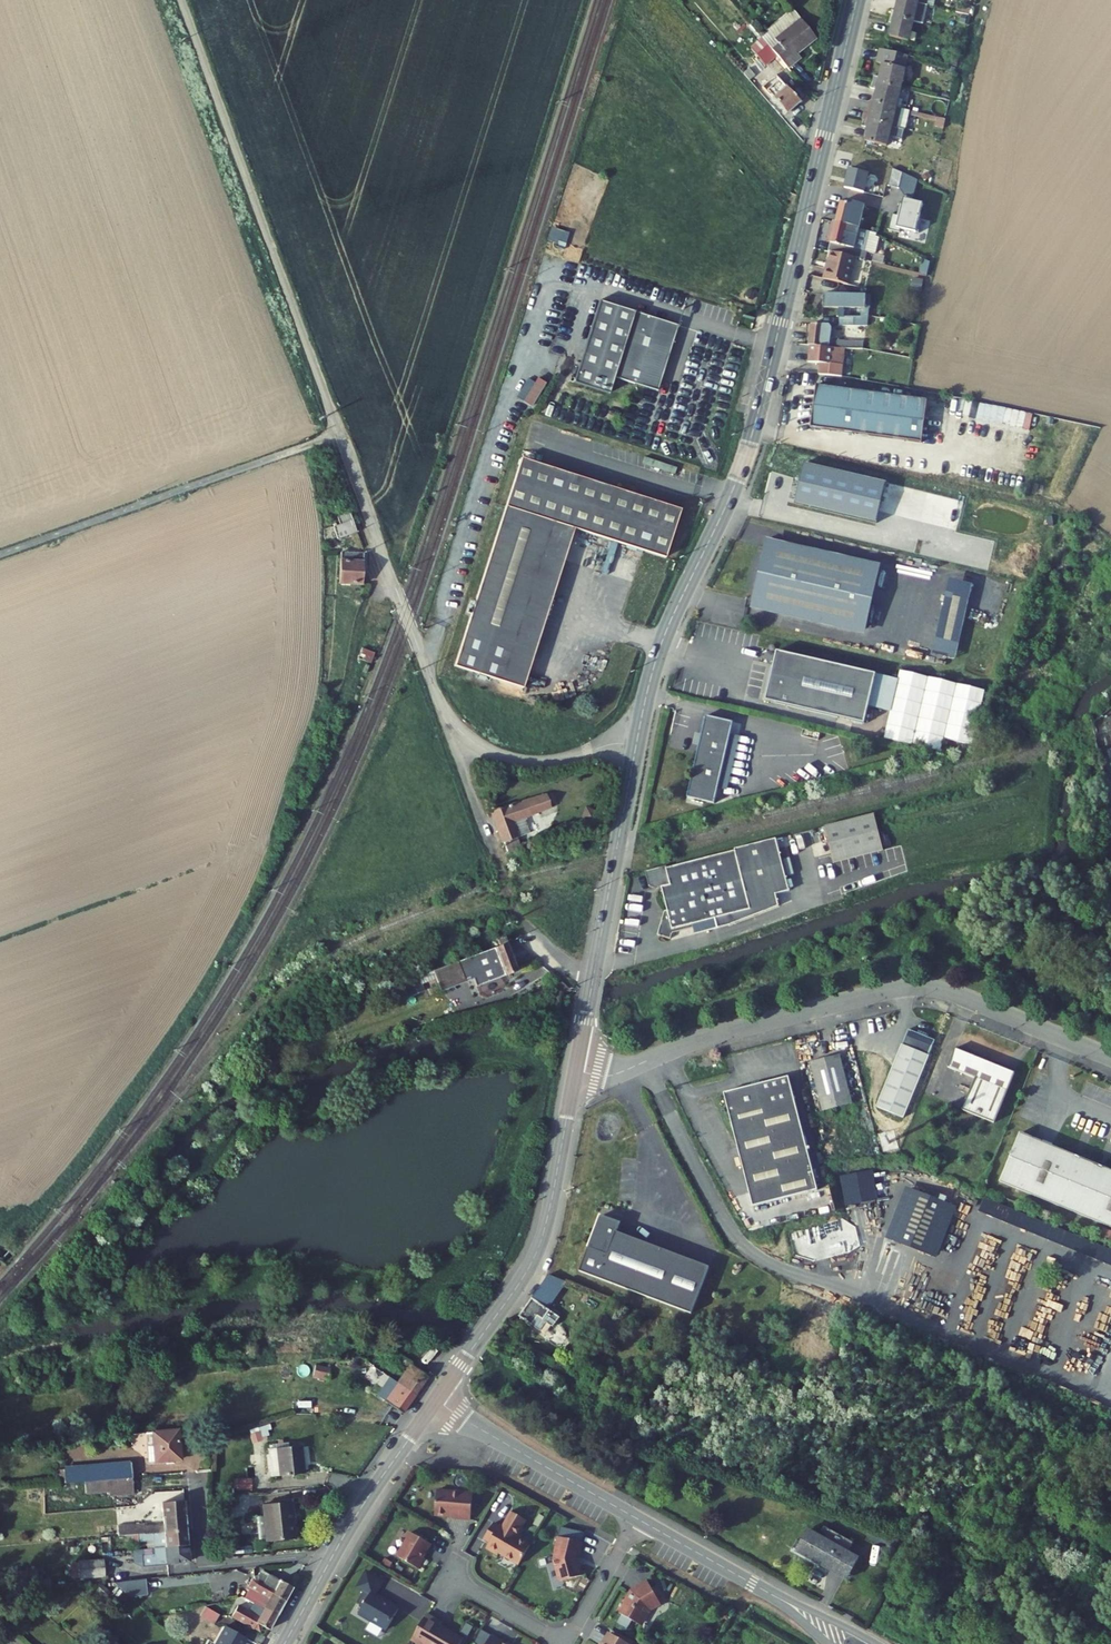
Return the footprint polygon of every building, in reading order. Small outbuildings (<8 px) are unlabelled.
[(909,0),(902,0),(900,10),(894,8),(895,16),(919,23),(924,4),(909,0)] [(814,33),(789,3),(765,23),(768,27),(778,38),(772,44),(786,60),(798,49),(796,47),(807,36),(809,38),(814,33)] [(897,26),(894,36),(916,40),(919,23),(895,16),(890,24),(897,26)] [(768,27),(761,32),(772,44),(778,38),(768,27)] [(887,64),(910,70),(913,56),(883,48),(880,63),(887,64)] [(758,76),(769,66),(763,60),(745,75),(758,91),(766,85),(758,76)] [(877,75),(879,82),(905,88),(910,70),(887,64),(885,76),(877,75)] [(881,92),(879,101),(908,107),(911,98),(903,96),(905,88),(879,82),(874,90),(881,92)] [(767,91),(785,114),(796,105),(777,83),(767,91)] [(868,113),(871,119),(898,126),(906,128),(910,108),(908,107),(879,101),(876,115),(868,113)] [(898,126),(871,119),(865,127),(873,129),(871,142),(892,147),(898,126)] [(861,223),(861,227),(870,228),(875,209),(862,205),(856,206),(846,203),(842,220),(861,223)] [(563,245),(570,224),(555,219),(548,240),(563,245)] [(835,219),(831,249),(834,249),(858,253),(863,254),(865,246),(851,244),(853,233),(860,234),(861,227),(861,223),(842,220),(835,219)] [(829,277),(853,281),(858,253),(834,249),(829,277)] [(858,253),(853,281),(863,283),(869,255),(863,254),(858,253)] [(870,308),(871,295),(824,293),(824,307),(861,308),(869,308),(870,308)] [(600,301),(575,382),(610,393),(615,377),(658,390),(679,326),(600,301)] [(853,326),(868,325),(869,315),(869,308),(861,308),(861,313),(839,313),(839,325),(853,326)] [(833,321),(814,321),(813,342),(815,342),(839,343),(840,343),(841,331),(833,331),(833,321)] [(841,331),(840,343),(855,345),(856,332),(841,331)] [(839,343),(815,342),(814,359),(826,360),(825,369),(849,372),(849,360),(837,360),(837,351),(838,351),(839,343)] [(538,379),(524,402),(532,407),(546,384),(538,379)] [(816,385),(810,427),(922,443),(928,400),(816,385)] [(575,529),(666,559),(683,513),(523,460),(508,504),(576,528),(575,529)] [(522,686),(575,529),(576,528),(508,504),(475,603),(471,602),(467,611),(472,613),(454,664),(488,676),(522,686)] [(333,527),(338,539),(357,532),(350,513),(338,517),(341,524),(333,527)] [(614,574),(633,579),(640,551),(584,536),(581,549),(602,554),(601,558),(617,563),(614,574)] [(880,573),(765,547),(752,601),(867,627),(880,573)] [(340,552),(339,583),(362,584),(364,554),(340,552)] [(971,585),(950,581),(933,654),(954,659),(971,585)] [(375,652),(362,648),(358,659),(371,663),(375,652)] [(878,676),(777,654),(768,696),(766,695),(764,704),(867,726),(871,709),(878,676)] [(973,747),(985,691),(899,672),(884,741),(941,753),(944,741),(973,747)] [(878,676),(871,709),(882,712),(889,679),(878,676)] [(686,796),(713,803),(731,744),(736,725),(708,717),(686,796)] [(547,794),(492,810),(504,843),(516,839),(515,835),(518,834),(513,821),(551,809),(547,794)] [(829,828),(837,865),(887,853),(879,817),(829,828)] [(670,887),(675,910),(672,911),(663,932),(676,938),(679,932),(701,927),(700,923),(711,921),(713,931),(789,909),(786,897),(800,894),(788,840),(678,868),(677,865),(655,870),(658,883),(666,888),(670,887)] [(516,971),(505,943),(500,945),(459,961),(465,977),(482,971),(479,965),(485,963),(492,980),(516,971)] [(920,1035),(911,1031),(878,1107),(904,1118),(936,1042),(929,1039),(930,1035),(922,1031),(920,1035)] [(973,1081),(959,1113),(991,1126),(1013,1074),(956,1051),(948,1070),(973,1081)] [(840,1056),(811,1063),(823,1112),(852,1106),(840,1056)] [(792,1077),(727,1092),(754,1206),(820,1190),(792,1077)] [(1110,1226),(1110,1170),(1021,1133),(1001,1182),(1110,1226)] [(910,1189),(890,1238),(931,1255),(951,1206),(910,1189)] [(710,1267),(617,1232),(620,1223),(601,1216),(580,1271),(692,1314),(710,1267)] [(545,1320),(553,1325),(560,1315),(531,1296),(518,1315),(539,1329),(545,1320)] [(397,1367),(388,1378),(406,1391),(420,1372),(403,1360),(405,1358),(392,1348),(387,1355),(399,1364),(397,1367)] [(319,1374),(322,1365),(308,1361),(306,1370),(319,1374)] [(374,1395),(393,1409),(406,1391),(388,1378),(379,1391),(377,1390),(374,1395)] [(267,1426),(249,1430),(251,1439),(269,1435),(267,1426)] [(175,1428),(149,1430),(152,1458),(152,1459),(178,1457),(175,1428)] [(270,1433),(273,1461),(295,1459),(292,1430),(270,1433)] [(82,1479),(106,1476),(127,1474),(129,1474),(128,1460),(81,1464),(82,1479)] [(106,1476),(107,1489),(107,1490),(128,1489),(127,1474),(106,1476)] [(236,1489),(251,1489),(251,1477),(236,1478),(236,1489)] [(470,1520),(473,1494),(437,1490),(435,1515),(447,1516),(448,1515),(454,1515),(454,1519),(470,1520)] [(159,1520),(138,1522),(139,1529),(182,1525),(181,1500),(157,1502),(159,1520)] [(262,1503),(265,1539),(291,1537),(288,1501),(262,1503)] [(519,1565),(528,1549),(518,1543),(520,1539),(521,1537),(518,1535),(526,1520),(512,1512),(503,1527),(504,1529),(500,1529),(500,1527),(493,1523),(488,1533),(493,1536),(490,1542),(486,1548),(498,1555),(499,1553),(519,1565)] [(151,1535),(152,1543),(184,1540),(182,1525),(139,1529),(140,1536),(151,1535)] [(812,1528),(814,1526),(812,1525),(799,1545),(801,1546),(805,1540),(812,1528)] [(859,1554),(814,1526),(812,1528),(858,1556),(859,1554)] [(812,1528),(805,1540),(835,1559),(834,1562),(848,1571),(858,1556),(812,1528)] [(410,1532),(396,1557),(419,1569),(424,1561),(423,1558),(422,1557),(426,1552),(427,1552),(431,1544),(410,1532)] [(493,1536),(488,1533),(484,1539),(490,1542),(493,1536)] [(578,1557),(582,1543),(558,1537),(554,1552),(556,1553),(554,1560),(560,1582),(582,1576),(579,1563),(578,1564),(576,1559),(577,1557),(578,1557)] [(531,1545),(520,1539),(518,1543),(528,1549),(531,1545)] [(152,1550),(140,1551),(141,1564),(164,1561),(163,1560),(185,1557),(184,1540),(152,1543),(152,1550)] [(835,1559),(805,1540),(801,1546),(846,1574),(848,1571),(834,1562),(835,1559)] [(89,1541),(61,1543),(62,1549),(89,1546),(89,1541)] [(862,1556),(859,1554),(858,1556),(848,1571),(846,1574),(849,1576),(862,1556)] [(104,1558),(70,1560),(71,1577),(104,1576),(104,1558)] [(259,1567),(254,1575),(274,1586),(271,1591),(283,1598),(290,1585),(259,1567)] [(389,1634),(402,1610),(423,1621),(432,1602),(385,1576),(384,1580),(362,1567),(351,1586),(370,1594),(358,1616),(389,1634)] [(127,1577),(110,1578),(125,1592),(143,1590),(141,1575),(127,1577)] [(251,1600),(274,1613),(283,1598),(271,1591),(274,1586),(254,1575),(249,1584),(258,1589),(251,1600)] [(623,1600),(616,1611),(639,1624),(648,1608),(651,1607),(654,1608),(661,1604),(659,1602),(658,1600),(663,1597),(657,1587),(652,1590),(647,1581),(633,1589),(634,1591),(632,1592),(626,1601),(623,1600)] [(260,1623),(266,1627),(274,1613),(251,1600),(246,1609),(234,1603),(228,1613),(257,1629),(260,1623)] [(427,1614),(423,1621),(411,1640),(419,1643),(460,1643),(463,1639),(441,1626),(442,1623),(427,1614)] [(610,1633),(604,1643),(628,1643),(610,1633)] [(491,1635),(486,1643),(504,1643),(491,1635)]
